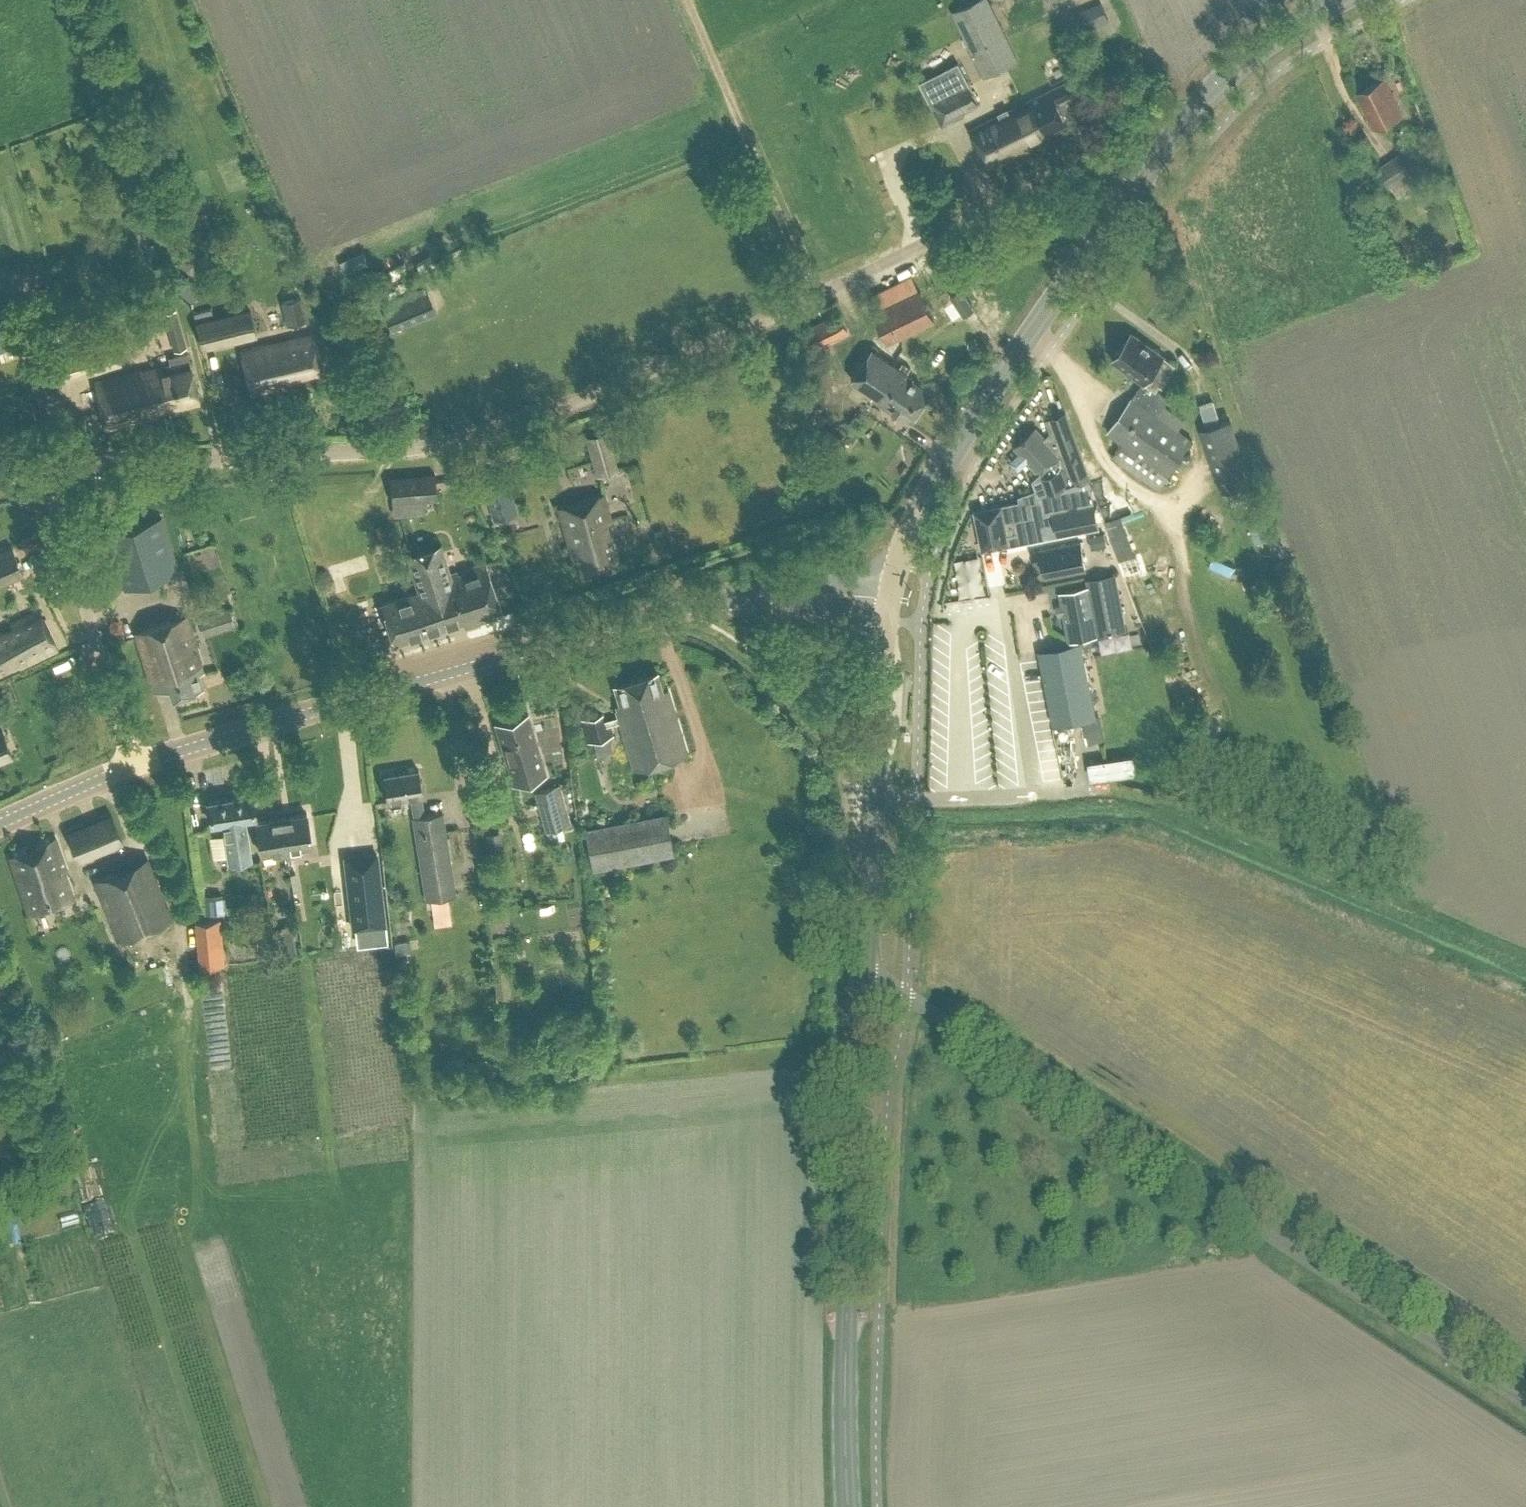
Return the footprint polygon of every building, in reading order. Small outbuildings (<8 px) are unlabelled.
[(990,0),(974,0),(952,11),(984,76),(1019,59),(990,0)] [(1403,113),(1385,77),(1357,91),(1369,117),(1368,117),(1374,128),(1403,113)] [(980,104),(971,82),(932,99),(943,125),(966,115),(964,110),(980,104)] [(1068,121),(1052,88),(971,128),(989,166),(1018,152),(1016,147),(1068,121)] [(1413,171),(1399,151),(1379,165),(1393,185),(1413,171)] [(299,296),(296,285),(280,289),(283,300),(280,301),(286,324),(309,318),(303,295),(299,296)] [(975,308),(962,287),(951,294),(964,315),(975,308)] [(935,319),(921,289),(874,311),(888,341),(935,319)] [(436,312),(427,290),(383,308),(392,330),(436,312)] [(11,343),(0,294),(0,346),(11,343)] [(258,335),(252,307),(196,320),(202,347),(258,335)] [(185,346),(175,308),(162,312),(173,350),(185,346)] [(827,341),(826,338),(848,327),(840,311),(807,327),(809,332),(802,336),(807,347),(815,343),(817,346),(827,341)] [(324,369),(316,332),(269,343),(268,342),(240,349),(251,393),(279,386),(277,380),(324,369)] [(1113,358),(1144,380),(1132,396),(1108,431),(1123,441),(1112,457),(1158,488),(1168,474),(1193,439),(1157,414),(1169,398),(1160,391),(1178,365),(1163,354),(1132,332),(1113,358)] [(122,364),(113,334),(43,353),(51,383),(122,364)] [(914,375),(872,347),(851,378),(874,393),(872,396),(891,409),(893,406),(911,419),(931,389),(913,377),(914,375)] [(13,357),(11,349),(0,351),(0,360),(13,357)] [(199,398),(187,351),(168,356),(170,363),(140,370),(140,368),(94,379),(106,427),(155,415),(154,409),(199,398)] [(1258,501),(1232,417),(1208,424),(1235,508),(1258,501)] [(1032,430),(1019,442),(1015,446),(1021,453),(1028,461),(1038,472),(1032,478),(1036,488),(1027,491),(1019,494),(1020,501),(1003,505),(1002,503),(974,509),(982,548),(1010,543),(1008,533),(1017,531),(1015,518),(1033,515),(1031,501),(1038,499),(1068,488),(1070,493),(1092,484),(1070,424),(1067,425),(1064,418),(1047,424),(1050,432),(1044,436),(1036,427),(1032,430)] [(617,468),(606,429),(585,434),(596,474),(617,468)] [(989,466),(982,477),(1007,492),(1014,481),(989,466)] [(437,511),(434,472),(390,476),(393,514),(437,511)] [(517,511),(505,473),(482,480),(494,519),(517,511)] [(610,520),(602,493),(557,506),(573,559),(578,558),(581,568),(615,558),(604,521),(610,520)] [(1105,502),(1112,512),(1124,503),(1117,494),(1105,502)] [(1136,554),(1122,514),(1104,520),(1118,560),(1136,554)] [(178,570),(161,516),(108,533),(125,587),(178,570)] [(1087,566),(1081,536),(1038,544),(1044,575),(1087,566)] [(450,572),(441,542),(406,553),(418,590),(380,602),(393,642),(463,620),(464,625),(502,613),(485,560),(450,572)] [(11,544),(0,549),(0,585),(24,574),(11,544)] [(1127,629),(1117,572),(1087,578),(1089,585),(1061,591),(1070,639),(1127,629)] [(38,609),(11,622),(14,627),(0,633),(0,672),(19,662),(20,665),(57,647),(38,609)] [(196,644),(186,614),(134,630),(154,691),(169,686),(172,695),(203,685),(198,672),(199,671),(191,645),(196,644)] [(1096,714),(1081,641),(1039,650),(1054,723),(1096,714)] [(662,689),(656,670),(613,683),(620,707),(615,709),(633,768),(687,752),(667,688),(662,689)] [(545,771),(527,712),(495,722),(513,781),(545,771)] [(549,753),(570,747),(559,712),(539,718),(549,753)] [(609,735),(603,713),(580,719),(586,742),(609,735)] [(11,754),(1,728),(0,728),(0,758),(11,754)] [(433,914),(441,912),(442,923),(451,922),(448,904),(447,895),(455,893),(442,810),(424,813),(421,794),(422,793),(419,768),(382,774),(386,799),(411,795),(414,815),(412,815),(425,898),(430,897),(432,904),(433,914)] [(569,823),(558,783),(534,790),(545,830),(569,823)] [(255,816),(251,793),(208,800),(211,823),(222,821),(229,860),(250,857),(244,818),(255,816)] [(674,852),(665,811),(584,827),(593,868),(674,852)] [(124,842),(113,812),(67,830),(78,859),(124,842)] [(280,816),(286,853),(291,853),(290,848),(311,845),(306,812),(280,816)] [(281,854),(286,853),(280,816),(255,820),(261,853),(281,849),(281,854)] [(75,896),(54,836),(10,854),(28,912),(75,896)] [(376,851),(344,855),(353,926),(385,922),(376,851)] [(168,919),(142,857),(91,879),(117,941),(168,919)] [(212,896),(213,912),(225,911),(224,896),(212,896)] [(225,965),(223,918),(196,920),(198,967),(225,965)] [(296,925),(279,926),(280,954),(298,953),(296,925)] [(428,961),(447,957),(445,948),(426,952),(428,961)]
